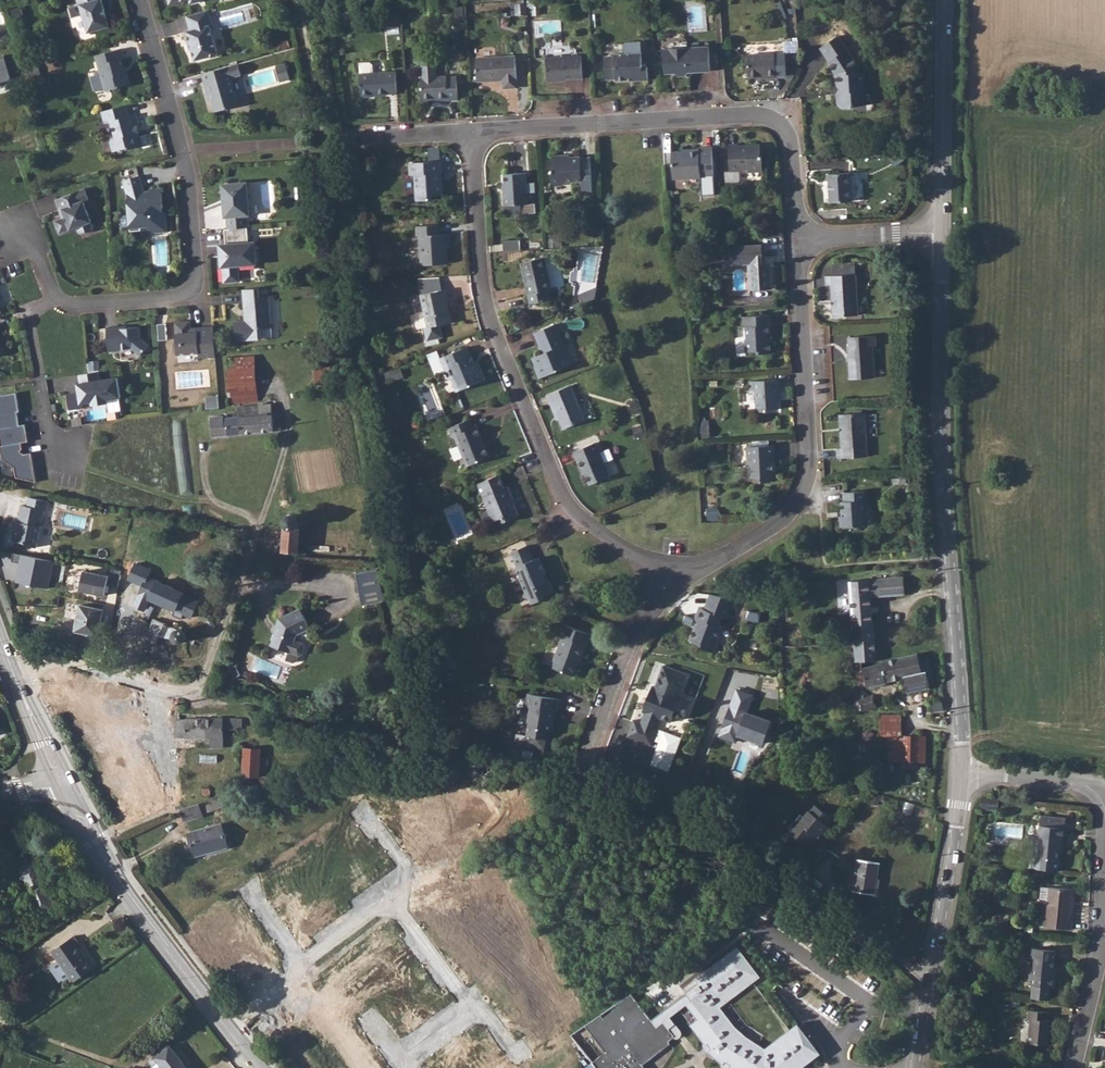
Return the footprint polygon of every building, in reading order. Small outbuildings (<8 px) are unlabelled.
[(79,5),(70,8),(72,18),(83,15),(88,33),(110,27),(102,0),(77,0),(79,5)] [(527,1),(512,2),(513,15),(527,15),(527,1)] [(540,1),(529,2),(530,7),(533,6),(533,16),(541,15),(540,1)] [(20,8),(12,10),(15,20),(23,17),(20,8)] [(209,10),(186,16),(191,31),(185,32),(188,43),(190,43),(192,50),(195,61),(218,54),(210,26),(213,25),(209,10)] [(842,108),(854,107),(853,104),(864,103),(863,92),(866,92),(865,73),(860,73),(860,67),(839,36),(820,48),(829,62),(828,63),(836,75),(837,84),(839,84),(840,94),(837,94),(838,104),(842,108)] [(786,52),(800,50),(799,40),(785,42),(786,52)] [(616,79),(616,80),(628,80),(633,80),(633,81),(649,80),(648,67),(643,67),(641,42),(625,42),(626,54),(615,55),(615,56),(604,56),(605,62),(606,80),(616,79)] [(710,71),(709,47),(663,49),(664,71),(664,74),(675,74),(678,76),(686,76),(689,72),(710,71)] [(121,49),(96,56),(101,74),(105,89),(106,91),(131,84),(127,72),(125,72),(121,59),(123,58),(121,49)] [(767,78),(776,78),(776,76),(787,76),(785,53),(748,55),(749,77),(767,76),(767,78)] [(2,56),(0,57),(0,83),(9,81),(2,56)] [(517,88),(515,56),(476,58),(477,82),(503,80),(503,89),(517,88)] [(559,80),(583,79),(582,56),(546,58),(548,82),(560,82),(559,80)] [(458,99),(457,77),(447,77),(447,76),(437,77),(436,65),(432,60),(424,60),(422,66),(422,77),(421,77),(422,100),(447,98),(448,100),(458,99)] [(397,93),(396,72),(373,73),(373,65),(370,62),(362,63),(360,66),(360,74),(361,97),(373,96),(373,94),(397,93)] [(238,64),(203,74),(208,94),(210,94),(215,112),(239,105),(231,77),(241,75),(238,64)] [(286,64),(277,66),(281,81),(290,78),(286,64)] [(101,74),(91,76),(95,92),(105,89),(101,74)] [(127,105),(102,112),(105,123),(111,122),(115,138),(112,138),(110,142),(113,152),(126,148),(128,150),(142,146),(136,126),(139,125),(136,114),(130,116),(127,105)] [(760,156),(760,145),(738,146),(738,145),(729,145),(730,171),(739,171),(739,169),(748,169),(748,172),(763,171),(762,156),(760,156)] [(714,177),(712,147),(699,148),(699,149),(689,150),(689,152),(672,153),(673,179),(714,177)] [(565,182),(581,181),(582,195),(593,194),(591,158),(581,158),(581,157),(570,158),(570,155),(553,156),(553,170),(550,172),(551,186),(562,185),(565,182)] [(443,173),(442,161),(410,163),(410,175),(415,175),(417,201),(432,200),(431,196),(443,195),(443,181),(439,181),(439,173),(443,173)] [(506,206),(528,204),(526,173),(504,174),(505,191),(504,191),(505,206),(506,206)] [(830,202),(851,201),(850,173),(829,174),(830,202)] [(140,176),(124,180),(128,194),(130,231),(141,231),(141,227),(141,224),(147,224),(148,226),(155,232),(168,231),(166,213),(162,213),(162,208),(164,208),(162,188),(149,189),(150,192),(144,192),(140,176)] [(230,185),(226,181),(216,193),(224,200),(226,218),(227,218),(228,229),(248,228),(249,228),(248,216),(250,216),(247,183),(230,185)] [(85,189),(56,199),(63,218),(55,221),(60,233),(70,229),(70,230),(77,228),(79,232),(82,234),(91,230),(92,227),(90,223),(92,222),(84,201),(89,199),(85,189)] [(528,204),(506,206),(506,215),(535,213),(535,204),(528,204)] [(440,234),(439,225),(416,227),(417,236),(420,236),(421,265),(448,264),(447,245),(451,245),(451,234),(440,234)] [(249,243),(248,228),(228,229),(225,229),(226,245),(223,245),(224,253),(221,254),(222,267),(224,266),(225,282),(239,281),(238,265),(257,264),(255,242),(249,243)] [(750,290),(772,289),(771,262),(763,263),(762,245),(730,247),(732,265),(749,264),(750,290)] [(534,293),(537,303),(551,299),(549,290),(552,289),(545,258),(521,263),(528,295),(534,293)] [(833,265),(834,276),(826,276),(827,285),(832,285),(833,317),(858,315),(855,264),(833,265)] [(418,278),(421,295),(442,290),(440,277),(418,278)] [(259,288),(243,290),(245,321),(234,321),(236,341),(262,339),(261,329),(272,328),(269,296),(260,297),(259,288)] [(448,301),(446,289),(442,290),(421,295),(428,327),(424,328),(427,340),(442,337),(440,324),(451,322),(449,310),(447,311),(445,302),(448,301)] [(530,304),(537,303),(534,293),(528,295),(530,304)] [(772,326),(771,315),(744,317),(744,327),(747,327),(747,337),(745,339),(746,352),(758,351),(759,354),(771,353),(771,341),(773,341),(772,333),(771,333),(771,326),(772,326)] [(216,357),(213,326),(198,327),(199,332),(192,332),(191,321),(175,322),(176,342),(174,345),(174,352),(177,355),(199,353),(199,358),(216,357)] [(535,366),(540,378),(569,366),(565,356),(568,355),(556,324),(535,333),(540,345),(542,345),(544,344),(546,348),(544,353),(533,358),(536,365),(535,366)] [(118,327),(107,328),(108,351),(120,350),(119,349),(132,348),(140,355),(149,346),(140,339),(139,327),(121,329),(118,327)] [(850,379),(875,378),(873,346),(876,346),(875,336),(849,337),(849,345),(848,346),(850,379)] [(471,356),(467,347),(440,358),(446,371),(449,380),(452,379),(454,378),(459,390),(484,380),(479,369),(478,370),(471,356)] [(446,371),(440,358),(437,351),(428,355),(437,375),(446,371)] [(254,356),(226,358),(229,404),(257,401),(254,356)] [(99,362),(89,363),(90,371),(100,370),(99,362)] [(331,367),(314,369),(317,385),(333,382),(331,367)] [(101,380),(99,372),(79,375),(81,392),(67,394),(70,410),(84,407),(83,403),(92,402),(93,405),(108,402),(107,399),(122,397),(118,378),(101,380)] [(78,376),(50,378),(52,394),(79,391),(78,376)] [(768,410),(778,409),(777,389),(780,389),(779,380),(750,381),(751,391),(756,391),(757,412),(768,411),(768,410)] [(585,420),(571,385),(547,395),(557,420),(559,419),(563,429),(585,420)] [(36,482),(31,452),(24,454),(20,451),(23,448),(21,443),(28,441),(25,424),(20,425),(17,412),(20,412),(17,392),(0,395),(0,448),(2,458),(15,467),(16,477),(36,482)] [(581,403),(587,420),(593,417),(587,401),(581,403)] [(239,417),(240,434),(274,431),(271,405),(238,408),(238,412),(239,417)] [(838,458),(867,456),(864,413),(840,414),(842,448),(837,449),(838,458)] [(212,437),(240,434),(239,417),(234,418),(224,418),(224,416),(210,417),(212,437)] [(474,428),(470,419),(448,428),(452,437),(455,436),(467,467),(490,457),(477,426),(474,428)] [(610,476),(596,442),(573,452),(581,470),(583,469),(589,485),(610,476)] [(760,478),(760,482),(771,482),(774,479),(773,462),(774,462),(773,445),(747,447),(748,464),(749,464),(750,479),(760,478)] [(502,518),(504,522),(519,516),(514,504),(512,499),(513,499),(508,486),(504,488),(499,475),(478,484),(493,521),(502,518)] [(866,501),(866,491),(844,492),(844,502),(842,502),(842,516),(840,516),(841,527),(865,526),(864,501),(866,501)] [(27,546),(37,548),(44,510),(47,511),(49,502),(29,497),(27,506),(21,505),(17,524),(13,527),(15,530),(14,538),(16,541),(25,543),(27,546)] [(719,508),(708,508),(708,520),(720,520),(719,508)] [(283,551),(298,552),(300,528),(298,528),(299,527),(300,525),(300,524),(300,522),(300,521),(300,520),(299,519),(299,517),(298,516),(297,515),(296,515),(295,514),(294,514),(292,514),(291,514),(289,514),(288,515),(287,516),(286,517),(285,518),(285,520),(284,521),(285,524),(285,526),(286,527),(285,527),(283,551)] [(530,600),(532,604),(543,599),(542,597),(554,592),(539,557),(534,560),(528,545),(511,552),(517,567),(515,567),(526,591),(523,596),(530,600)] [(54,562),(14,553),(12,561),(21,563),(17,582),(48,589),(54,562)] [(151,570),(134,562),(126,581),(141,587),(132,606),(144,611),(148,602),(191,620),(199,602),(147,579),(151,570)] [(121,571),(113,569),(110,586),(118,587),(121,571)] [(378,569),(356,573),(362,605),(384,602),(378,569)] [(105,595),(109,576),(84,571),(80,590),(105,595)] [(853,632),(873,632),(870,602),(907,598),(907,591),(915,590),(914,579),(880,582),(868,582),(868,578),(859,579),(859,585),(848,586),(853,632)] [(779,592),(789,591),(788,580),(778,581),(779,592)] [(727,618),(735,598),(710,594),(704,609),(699,607),(692,625),(695,627),(690,640),(701,645),(700,647),(713,652),(723,627),(719,626),(723,616),(727,618)] [(98,636),(103,609),(80,605),(75,631),(98,636)] [(295,640),(297,635),(310,628),(301,609),(279,619),(277,626),(278,626),(271,646),(289,652),(286,660),(294,663),(297,661),(299,656),(302,654),(305,647),(304,643),(295,640)] [(178,629),(154,619),(146,639),(156,643),(159,637),(174,640),(175,642),(177,643),(179,643),(181,643),(183,642),(184,642),(186,639),(187,638),(187,636),(187,635),(187,634),(187,633),(186,632),(186,631),(184,630),(182,629),(180,629),(178,629)] [(581,660),(590,634),(563,625),(558,636),(562,637),(551,668),(573,676),(579,659),(581,660)] [(856,666),(876,664),(873,633),(873,632),(853,632),(854,641),(856,666)] [(876,668),(876,664),(856,666),(852,667),(852,676),(865,675),(868,690),(902,681),(905,698),(930,692),(928,685),(934,683),(928,660),(921,662),(919,656),(883,664),(884,667),(876,668)] [(235,665),(229,669),(234,678),(241,675),(235,665)] [(651,764),(669,771),(681,738),(656,728),(660,718),(671,722),(674,715),(685,719),(692,700),(679,696),(686,674),(663,665),(655,687),(652,686),(643,712),(645,713),(641,723),(634,720),(628,736),(652,745),(654,740),(659,742),(651,764)] [(455,672),(445,671),(444,680),(454,681),(455,672)] [(737,738),(763,746),(772,722),(747,713),(754,695),(736,690),(717,739),(735,743),(737,738)] [(531,708),(528,723),(529,723),(527,735),(516,733),(514,744),(545,750),(548,731),(552,732),(555,712),(558,712),(561,699),(527,693),(524,707),(531,708)] [(854,718),(854,719),(876,711),(871,699),(865,701),(863,696),(854,699),(855,705),(851,709),(850,712),(854,718)] [(945,716),(944,707),(931,709),(932,718),(945,716)] [(927,763),(927,735),(901,734),(901,714),(881,714),(880,738),(889,739),(889,762),(927,763)] [(223,718),(175,720),(176,738),(210,737),(210,747),(224,747),(223,729),(238,729),(238,727),(243,727),(242,719),(223,718)] [(261,750),(244,748),(242,789),(247,788),(247,784),(270,785),(270,777),(259,776),(261,750)] [(209,787),(203,788),(202,789),(202,790),(202,791),(202,792),(202,793),(203,794),(204,795),(205,795),(206,795),(207,795),(208,795),(209,795),(209,794),(210,793),(211,793),(211,792),(211,791),(211,790),(210,789),(210,788),(209,788),(209,787)] [(999,799),(983,798),(982,808),(998,810),(999,799)] [(199,804),(181,809),(185,821),(203,816),(203,814),(224,806),(222,799),(200,807),(199,804)] [(832,818),(816,806),(811,812),(809,811),(800,823),(796,824),(792,829),(793,833),(804,841),(808,841),(812,836),(815,835),(817,837),(820,833),(823,835),(829,827),(826,825),(832,818)] [(1028,852),(1028,864),(1058,867),(1060,843),(1063,843),(1065,825),(1039,823),(1036,853),(1028,852)] [(188,833),(195,856),(228,847),(221,824),(188,833)] [(16,886),(25,883),(40,916),(59,908),(34,852),(26,856),(22,848),(12,853),(18,868),(10,872),(16,886)] [(887,862),(867,858),(862,890),(881,894),(887,862)] [(1049,885),(1045,925),(1072,928),(1073,919),(1068,918),(1071,888),(1049,885)] [(73,982),(93,968),(77,945),(79,943),(74,936),(52,951),(58,961),(51,966),(51,969),(60,982),(62,980),(65,980),(70,977),(73,982)] [(680,987),(690,999),(685,1004),(696,1019),(689,1024),(703,1044),(706,1043),(710,1048),(706,1051),(719,1064),(722,1060),(729,1064),(728,1067),(729,1067),(799,1067),(820,1053),(798,1023),(762,1048),(736,1029),(719,1006),(759,977),(737,946),(680,987)] [(1056,951),(1033,948),(1029,985),(1033,985),(1032,998),(1049,1000),(1051,987),(1055,987),(1056,976),(1053,975),(1056,951)] [(601,1063),(604,1067),(605,1067),(655,1067),(653,1065),(681,1044),(687,1039),(676,1024),(668,1029),(664,1033),(657,1024),(661,1020),(641,994),(625,1004),(628,1009),(614,1020),(610,1015),(596,1024),(594,1025),(618,1056),(613,1059),(610,1056),(601,1063)] [(1029,1043),(1048,1045),(1051,1020),(1047,1020),(1048,1012),(1029,1010),(1028,1019),(1031,1019),(1029,1043)] [(164,1067),(188,1067),(169,1045),(149,1061),(155,1067),(160,1067),(162,1066),(164,1067)]
